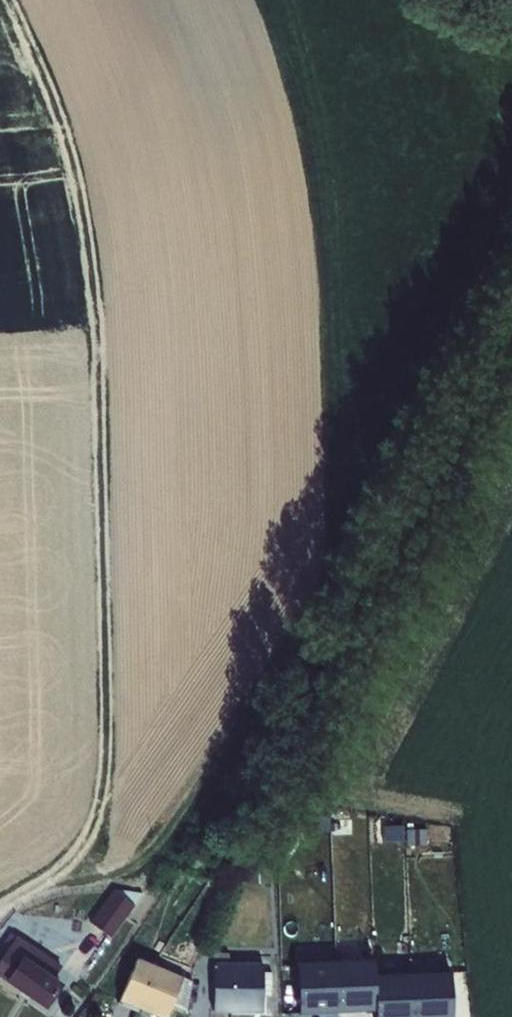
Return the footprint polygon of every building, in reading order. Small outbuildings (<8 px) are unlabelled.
[(114,891),(91,923),(111,937),(134,906),(114,891)] [(0,949),(0,979),(45,1010),(62,985),(53,979),(62,967),(56,962),(58,960),(21,934),(18,937),(17,936),(15,938),(10,934),(0,949)] [(213,953),(213,967),(212,1014),(263,1014),(263,997),(271,997),(271,973),(263,973),(263,964),(229,964),(229,954),(213,953)] [(293,963),(296,1016),(372,1013),(370,976),(369,959),(293,963)] [(120,1002),(157,1016),(167,1016),(172,1005),(183,1009),(194,982),(184,978),(137,960),(120,1002)] [(370,976),(372,1013),(372,1016),(450,1016),(448,972),(370,976)]
